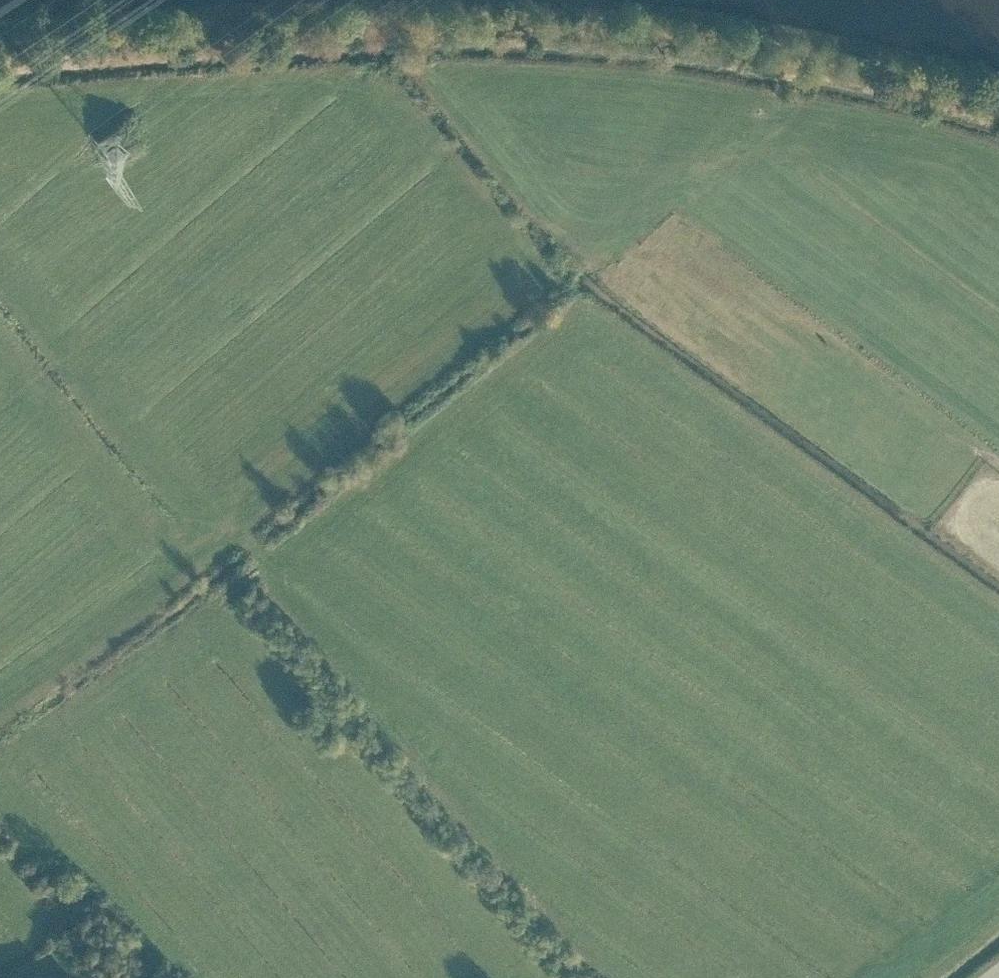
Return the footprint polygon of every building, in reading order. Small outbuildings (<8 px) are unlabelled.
[(72,969),(60,977),(79,977),(72,969)]
